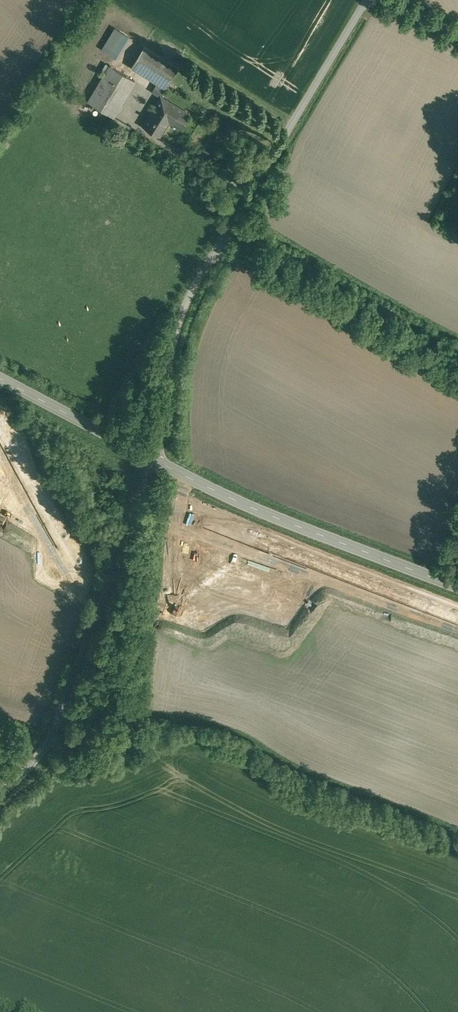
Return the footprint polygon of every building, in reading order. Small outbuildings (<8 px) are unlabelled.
[(120,58),(134,35),(118,25),(104,48),(120,58)] [(156,46),(143,66),(178,88),(190,68),(156,46)] [(148,81),(124,66),(103,99),(126,114),(148,81)] [(181,105),(154,89),(137,117),(153,127),(161,113),(172,120),(181,105)]
